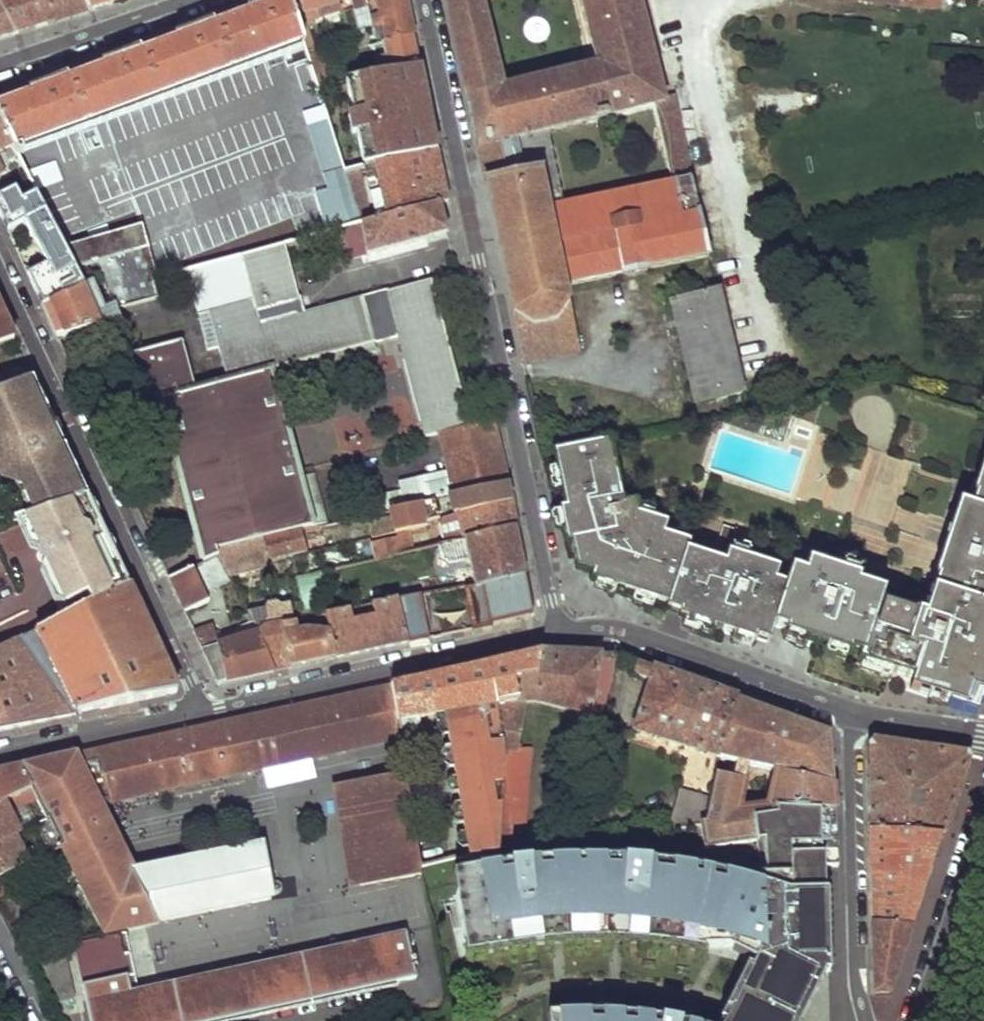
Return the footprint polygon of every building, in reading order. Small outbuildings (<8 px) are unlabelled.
[(0,106),(0,121),(15,153),(17,157),(275,53),(303,41),(298,24),(290,0),(285,0),(262,8),(257,10),(187,36),(91,72),(10,102),(0,106)] [(54,22),(43,0),(0,0),(0,8),(14,34),(34,28),(54,22)] [(91,11),(85,0),(43,0),(54,22),(85,13),(91,11)] [(125,0),(85,0),(91,11),(117,3),(125,0)] [(298,24),(308,21),(340,11),(337,0),(290,0),(298,24)] [(354,9),(365,8),(369,22),(378,18),(383,42),(412,36),(405,0),(351,0),(354,9)] [(486,197),(543,185),(564,285),(709,255),(672,97),(664,100),(640,0),(580,0),(594,65),(503,87),(481,0),(445,0),(486,197)] [(935,8),(937,0),(882,0),(935,8)] [(14,34),(0,8),(0,39),(14,34)] [(318,54),(308,21),(298,24),(303,41),(308,57),(318,54)] [(412,36),(383,42),(388,63),(373,67),(375,75),(419,66),(415,50),(412,36)] [(328,85),(318,54),(308,57),(318,88),(328,85)] [(375,75),(328,85),(318,88),(326,114),(333,137),(361,130),(359,115),(356,116),(354,105),(378,101),(380,107),(424,97),(419,66),(375,75)] [(327,184),(146,240),(159,280),(170,277),(186,272),(283,246),(341,230),(361,225),(355,206),(350,189),(344,171),(337,149),(333,137),(326,114),(309,120),(327,184)] [(5,148),(9,156),(15,153),(0,121),(0,150),(5,148)] [(437,151),(430,122),(374,133),(374,140),(337,149),(344,171),(437,151)] [(448,201),(437,151),(344,171),(350,189),(369,184),(369,188),(377,186),(380,199),(355,206),(361,225),(439,204),(448,201)] [(486,197),(512,316),(518,322),(528,327),(542,326),(552,322),(563,314),(568,305),(564,285),(543,185),(486,197)] [(361,225),(341,230),(350,259),(446,233),(439,204),(361,225)] [(37,292),(43,305),(86,283),(78,269),(67,250),(45,209),(24,221),(57,283),(37,292)] [(142,226),(67,250),(78,269),(98,263),(116,306),(118,309),(160,296),(159,293),(154,281),(159,280),(146,240),(142,226)] [(441,436),(471,428),(430,281),(303,315),(283,246),(186,272),(197,313),(210,310),(229,382),(272,371),(273,379),(377,351),(375,343),(399,338),(427,439),(441,436)] [(86,283),(43,305),(50,321),(58,338),(122,319),(118,309),(116,306),(104,312),(90,281),(86,283)] [(668,300),(694,405),(742,394),(717,287),(668,300)] [(518,322),(512,316),(522,362),(597,347),(591,319),(571,322),(568,305),(563,314),(552,322),(542,326),(528,327),(518,322)] [(14,339),(4,319),(0,310),(0,345),(14,339)] [(163,412),(204,564),(220,555),(218,550),(264,539),(301,531),(328,525),(315,473),(313,474),(299,477),(273,379),(272,371),(229,382),(197,391),(183,342),(128,355),(144,415),(163,412)] [(57,429),(44,403),(31,377),(1,390),(0,390),(0,447),(57,429)] [(584,400),(571,402),(574,419),(587,417),(584,400)] [(362,501),(365,515),(390,511),(433,502),(442,497),(449,496),(506,484),(508,484),(493,422),(471,428),(441,436),(451,474),(400,486),(401,492),(362,501)] [(87,496),(72,463),(57,429),(0,447),(0,482),(4,480),(13,483),(27,515),(87,496)] [(551,453),(562,507),(557,508),(561,528),(564,543),(571,542),(575,567),(590,571),(591,580),(667,605),(666,608),(680,613),(678,617),(765,645),(767,643),(781,646),(785,630),(801,635),(800,640),(855,657),(855,654),(863,656),(861,664),(915,682),(913,690),(967,708),(972,692),(983,695),(983,634),(983,631),(983,457),(970,506),(958,502),(933,575),(937,575),(924,614),(879,599),(882,590),(854,581),(856,576),(809,558),(805,570),(792,567),(787,583),(773,578),(776,568),(726,553),(722,563),(685,551),(687,545),(661,536),(664,526),(636,516),(632,504),(619,505),(605,440),(551,453)] [(456,506),(458,513),(509,502),(506,484),(449,496),(451,507),(456,506)] [(70,613),(129,583),(92,506),(87,496),(27,515),(41,548),(38,552),(38,556),(40,561),(43,563),(48,564),(70,613)] [(438,525),(442,544),(515,529),(518,528),(511,501),(509,502),(458,513),(442,517),(438,525)] [(368,523),(371,537),(388,533),(403,530),(438,522),(433,502),(390,511),(392,517),(368,523)] [(0,509),(0,522),(0,523),(14,518),(10,506),(0,509)] [(483,579),(485,585),(525,575),(515,529),(442,544),(438,545),(441,554),(465,549),(472,582),(479,581),(483,579)] [(403,530),(388,533),(389,539),(393,555),(408,552),(403,530)] [(264,539),(268,563),(306,553),(301,531),(264,539)] [(220,555),(230,575),(269,566),(268,563),(264,539),(218,550),(220,555)] [(389,539),(370,543),(375,559),(393,555),(389,539)] [(195,568),(205,590),(232,579),(230,575),(220,555),(204,564),(195,568)] [(179,595),(186,611),(210,600),(205,590),(195,568),(171,578),(179,595)] [(408,581),(411,595),(463,584),(462,575),(438,580),(437,575),(408,581)] [(485,585),(492,622),(532,614),(525,575),(485,585)] [(26,725),(119,704),(178,692),(129,583),(70,613),(0,648),(0,730),(26,725)] [(395,598),(408,643),(424,639),(411,595),(395,598)] [(327,631),(336,658),(372,650),(408,643),(395,598),(369,604),(371,616),(350,620),(347,609),(324,614),(327,631)] [(255,627),(276,670),(281,669),(287,667),(279,625),(294,621),(290,602),(279,604),(276,602),(268,603),(266,607),(248,611),(255,627)] [(279,625),(287,667),(311,663),(336,658),(327,631),(305,630),(296,632),(294,621),(279,625)] [(214,626),(197,632),(218,678),(222,681),(249,675),(276,670),(255,627),(221,640),(214,626)] [(443,714),(468,858),(499,855),(503,750),(503,746),(502,743),(496,705),(517,700),(513,679),(537,673),(541,651),(391,686),(397,721),(443,714)] [(615,655),(541,651),(537,673),(513,679),(517,700),(496,705),(502,743),(526,742),(528,701),(542,701),(592,714),(596,698),(607,699),(615,655)] [(684,680),(636,662),(631,674),(650,681),(632,728),(715,752),(735,698),(684,680)] [(207,725),(21,767),(33,788),(49,821),(61,846),(104,933),(270,897),(259,846),(132,872),(100,806),(400,739),(397,721),(391,686),(207,725)] [(781,715),(735,698),(715,752),(715,756),(773,768),(833,781),(831,757),(829,732),(781,715)] [(871,821),(871,833),(941,838),(954,797),(968,756),(871,742),(871,766),(871,794),(871,821)] [(529,751),(503,750),(499,855),(503,855),(525,852),(529,751)] [(3,802),(33,788),(21,767),(0,771),(0,804),(3,802)] [(834,795),(833,781),(773,768),(767,802),(738,805),(742,776),(713,773),(710,798),(707,822),(752,816),(785,811),(786,807),(833,808),(835,808),(834,795)] [(405,774),(345,783),(361,883),(421,874),(420,868),(405,774)] [(707,822),(710,798),(681,792),(677,828),(699,823),(703,823),(707,822)] [(0,804),(0,843),(14,837),(20,834),(3,802),(0,804)] [(824,973),(828,973),(824,868),(835,868),(833,808),(786,807),(785,811),(752,816),(707,822),(703,823),(707,849),(765,841),(765,877),(671,864),(649,862),(618,861),(579,861),(547,862),(515,866),(487,870),(463,874),(473,943),(481,941),(513,937),(530,934),(544,932),(550,932),(555,932),(566,931),(567,931),(578,930),(588,930),(605,931),(643,932),(648,932),(665,933),(667,933),(684,935),(699,938),(702,938),(711,940),(710,928),(760,952),(755,963),(752,969),(747,967),(730,1003),(721,1020),(722,1020),(800,1020),(824,973)] [(49,821),(31,829),(44,856),(61,846),(49,821)] [(872,880),(873,924),(910,931),(926,884),(941,838),(871,833),(872,880)] [(0,843),(0,876),(17,868),(30,862),(14,837),(0,843)] [(0,876),(0,896),(25,883),(17,868),(0,876)] [(464,944),(473,943),(463,874),(454,875),(464,944)] [(873,924),(874,995),(888,996),(899,964),(910,931),(873,924)] [(710,928),(711,940),(702,938),(703,949),(734,948),(732,951),(755,963),(760,952),(710,928)] [(73,944),(90,1020),(223,1020),(417,980),(407,935),(131,992),(117,935),(73,944)] [(514,941),(513,937),(481,941),(482,946),(514,941)] [(63,943),(34,950),(58,998),(74,995),(63,943)]
